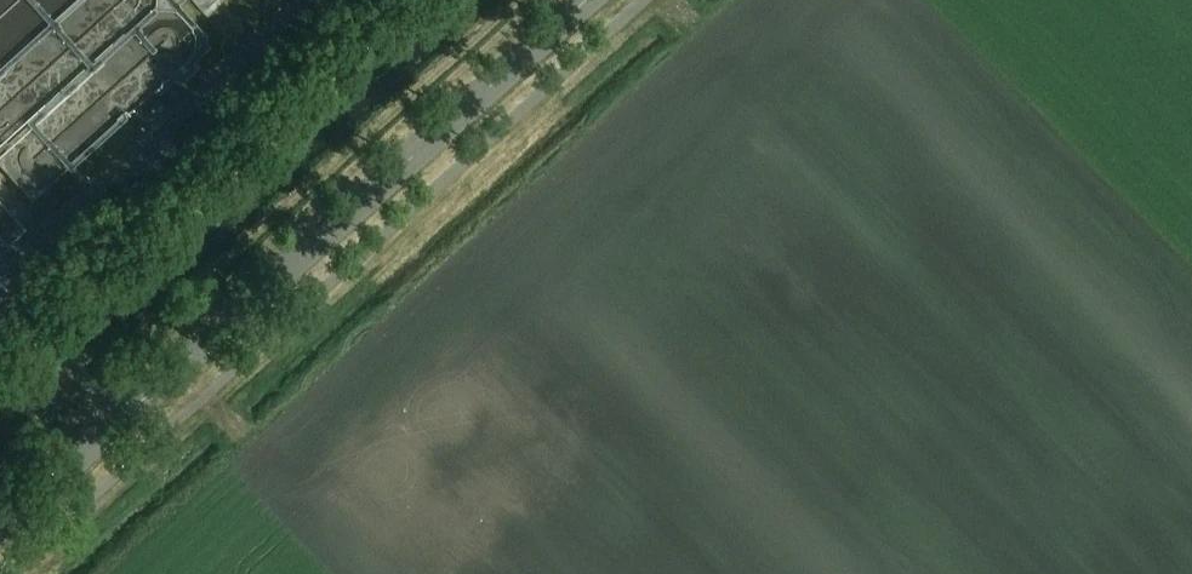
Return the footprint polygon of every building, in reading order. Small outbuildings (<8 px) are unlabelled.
[(204,10),(215,0),(194,0),(204,10)] [(8,247),(28,230),(0,199),(0,238),(8,247)]
